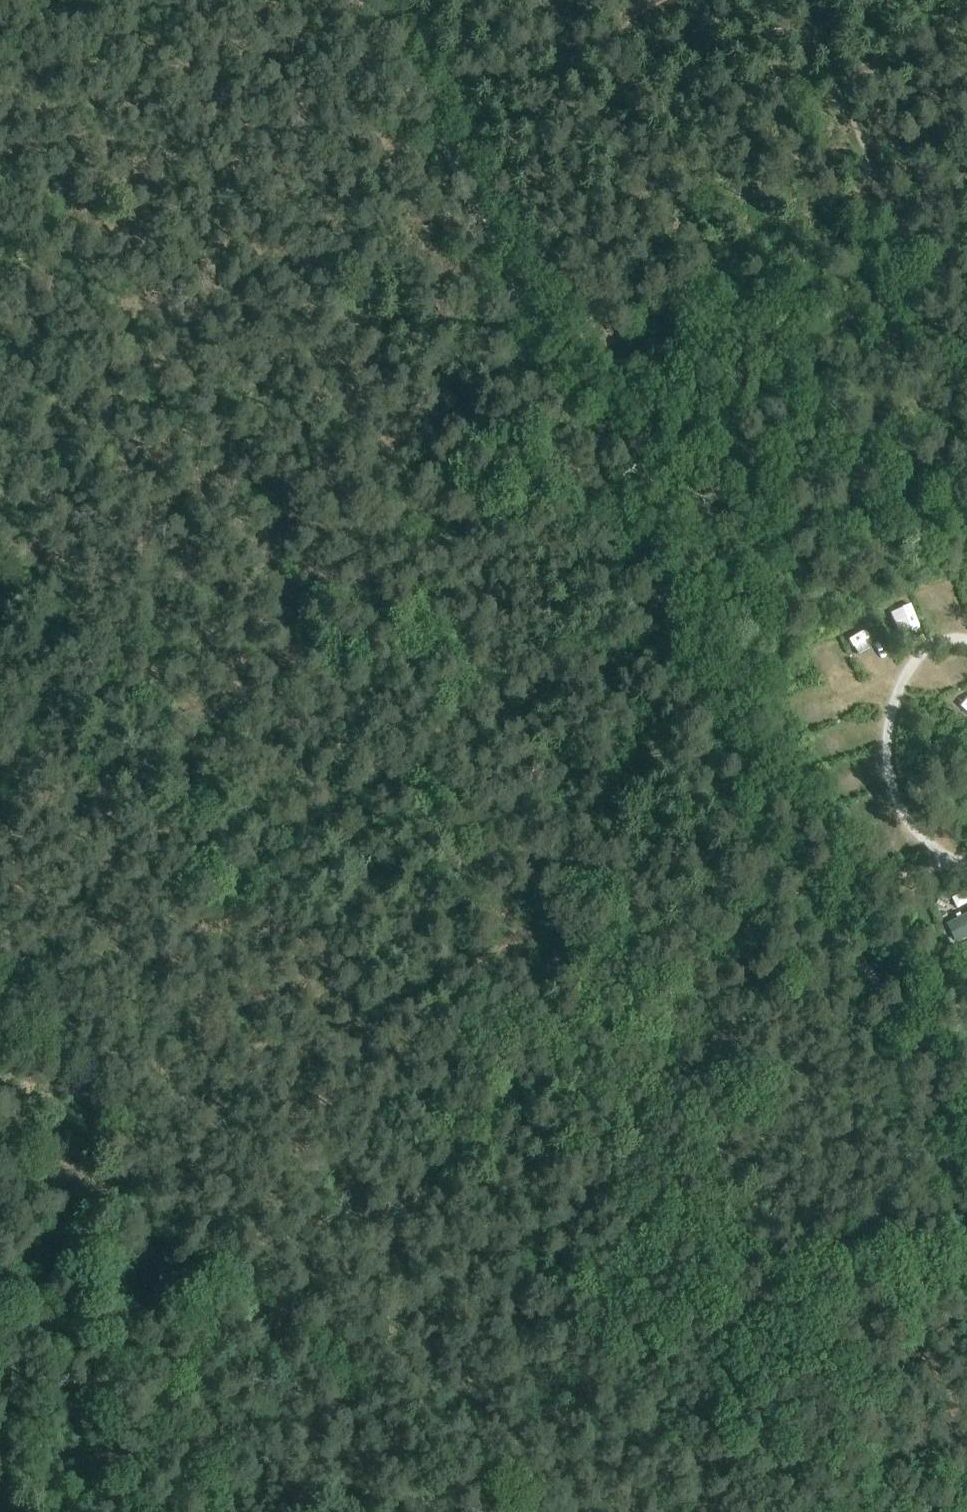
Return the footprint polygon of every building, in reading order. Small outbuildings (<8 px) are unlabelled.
[(954,940),(957,944),(966,939),(966,917),(947,927),(954,940)]
